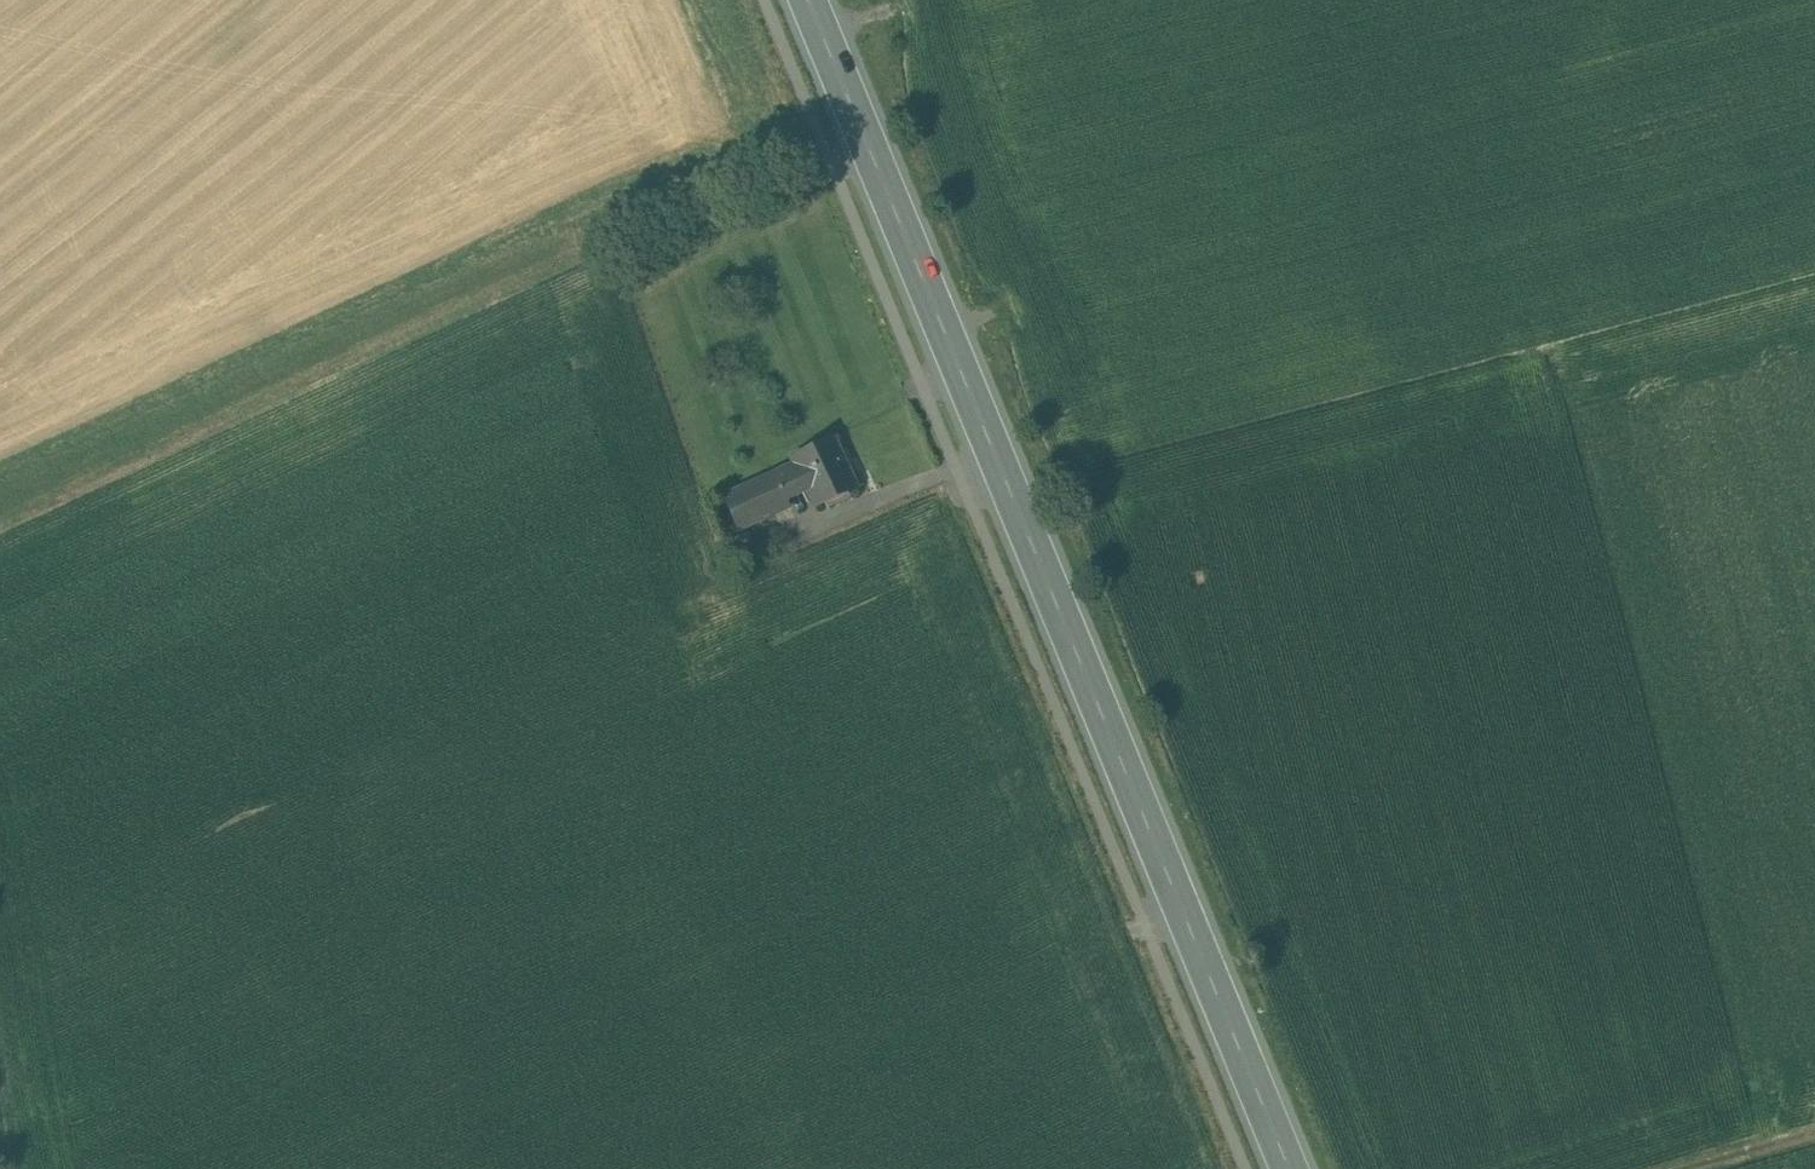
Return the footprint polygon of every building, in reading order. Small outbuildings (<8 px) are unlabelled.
[(833,437),(793,456),(796,462),(773,473),(782,491),(804,480),(807,486),(817,506),(856,487),(833,437)] [(782,491),(773,473),(723,496),(738,529),(789,505),(785,497),(782,491)] [(804,480),(782,491),(785,497),(807,486),(804,480)]
